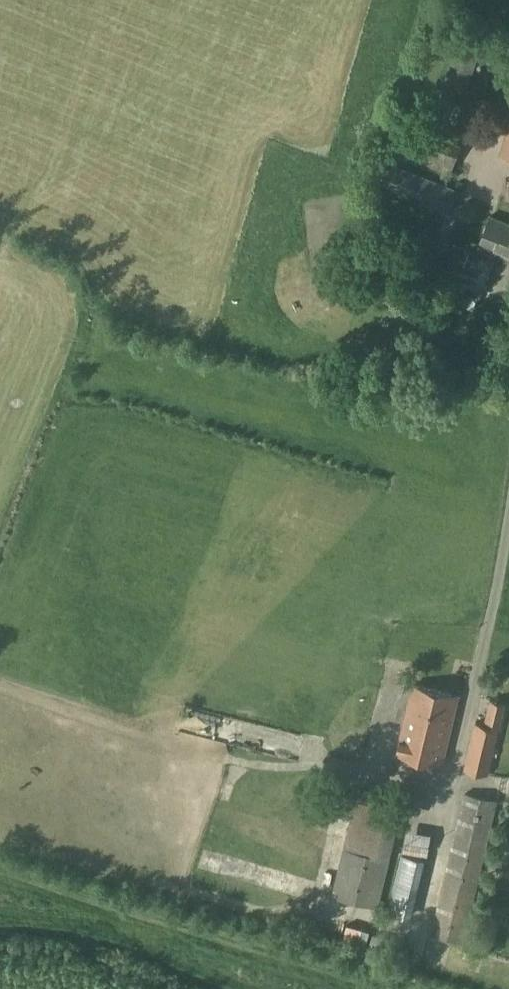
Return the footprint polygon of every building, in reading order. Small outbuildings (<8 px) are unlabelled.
[(481,44),(459,37),(440,95),(474,106),(479,92),(467,88),(481,44)] [(500,155),(508,158),(508,125),(500,155)] [(451,172),(462,146),(420,129),(409,156),(451,172)] [(448,213),(457,189),(378,158),(369,182),(448,213)] [(500,196),(508,199),(508,177),(506,177),(500,196)] [(504,221),(490,215),(476,251),(458,244),(443,282),(479,296),(496,252),(508,257),(508,223),(504,221)] [(459,694),(414,683),(398,752),(442,764),(459,694)] [(492,700),(486,724),(476,721),(465,769),(489,774),(506,703),(492,700)] [(390,808),(402,812),(420,816),(426,792),(395,784),(392,797),(390,808)] [(390,808),(392,797),(358,789),(344,847),(378,856),(391,860),(402,812),(390,808)] [(498,800),(481,796),(465,792),(432,934),(465,941),(498,800)] [(432,833),(407,829),(404,851),(428,854),(432,833)] [(332,895),(356,901),(380,907),(391,860),(378,856),(344,847),(332,895)] [(411,917),(425,859),(403,853),(388,911),(411,917)]
